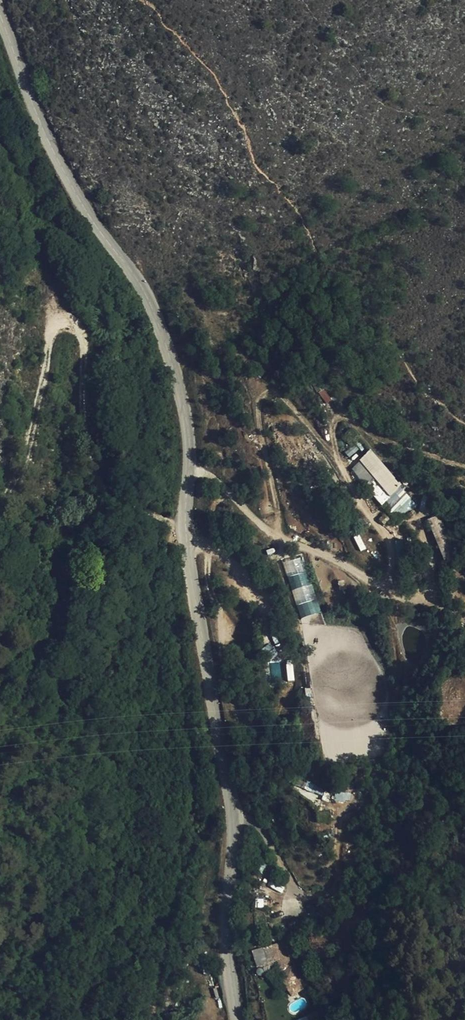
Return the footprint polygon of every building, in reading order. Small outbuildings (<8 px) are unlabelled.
[(324,403),(331,400),(326,388),(319,391),(324,403)] [(338,446),(344,454),(347,457),(357,450),(347,438),(338,446)] [(402,489),(387,470),(373,453),(352,471),(381,507),(402,489)] [(439,515),(428,520),(445,562),(456,557),(439,515)] [(302,557),(283,563),(301,618),(319,612),(302,557)] [(335,792),(335,801),(350,801),(350,792),(335,792)] [(251,951),(257,967),(267,964),(262,947),(251,951)] [(307,982),(297,973),(292,978),(301,987),(307,982)] [(274,986),(283,997),(289,990),(280,981),(274,986)]
